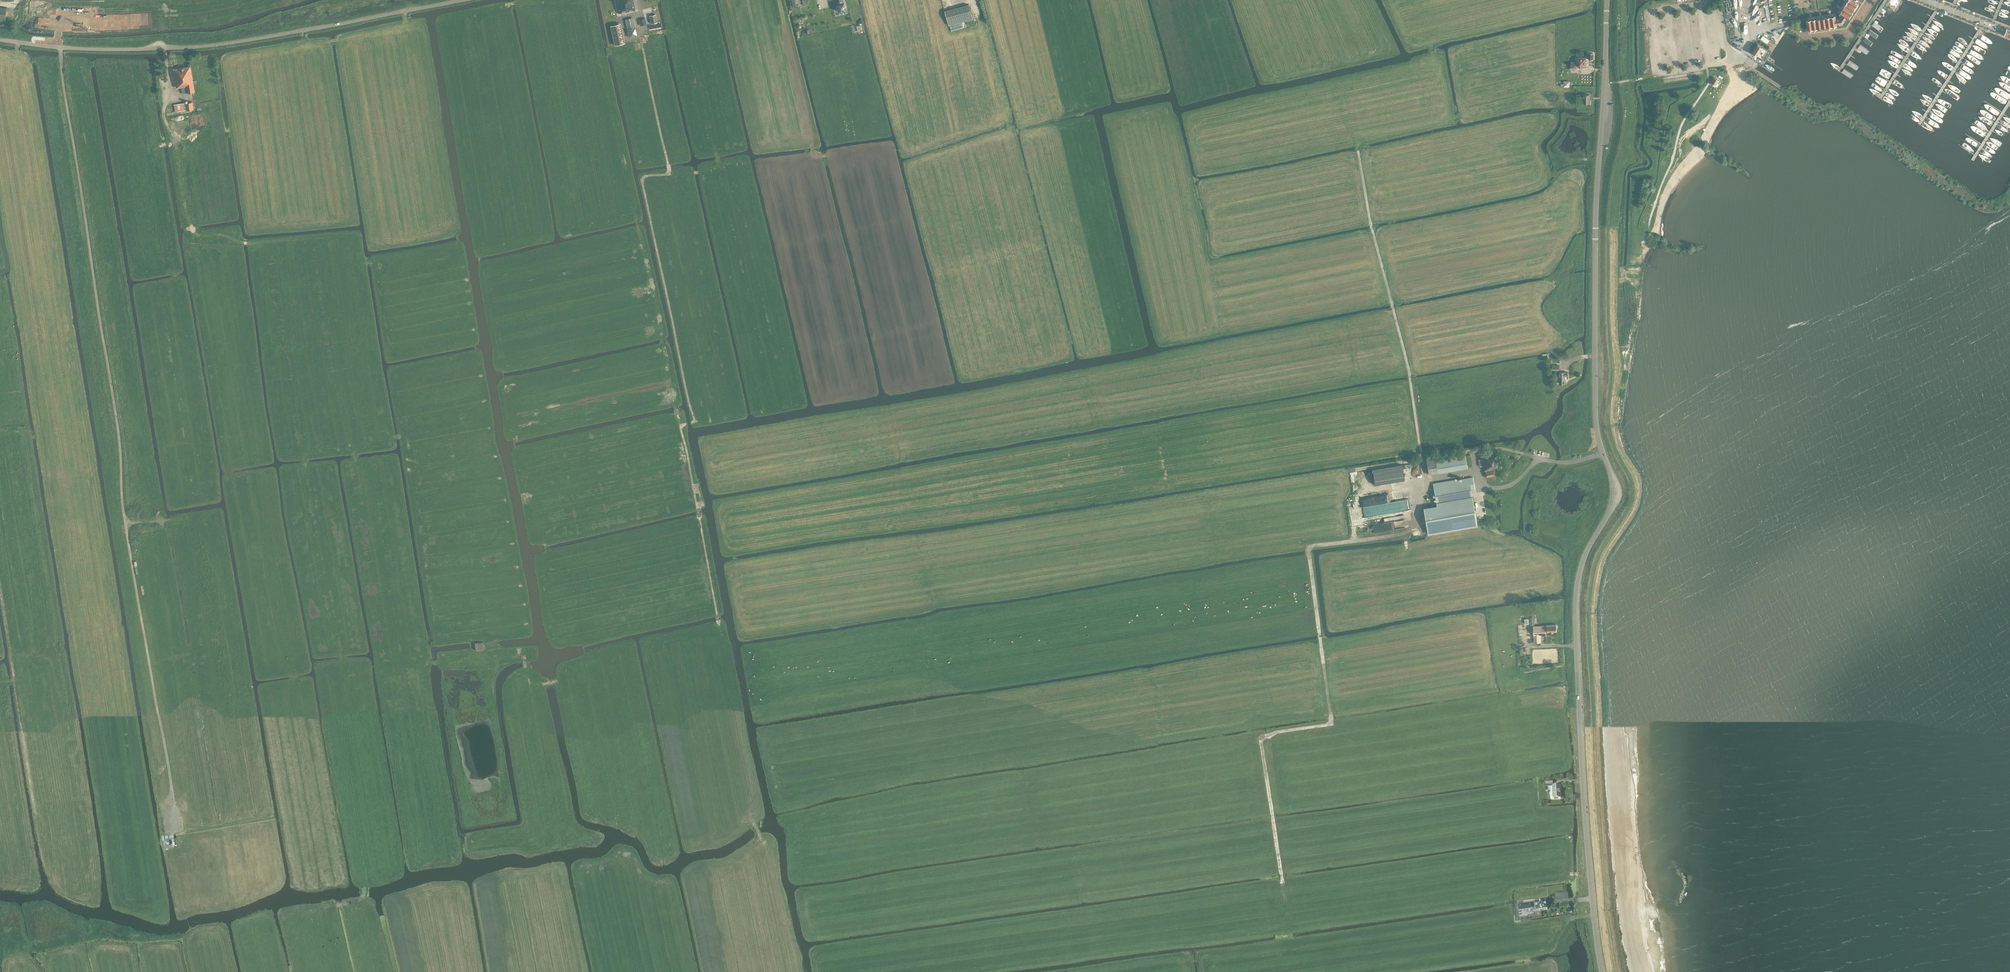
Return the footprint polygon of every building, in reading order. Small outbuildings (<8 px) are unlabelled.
[(620,12),(636,9),(634,0),(617,0),(620,12)] [(838,4),(837,4),(839,11),(846,9),(844,2),(843,0),(837,0),(838,4)] [(1807,18),(1808,28),(1837,24),(1837,22),(1843,21),(1846,17),(1848,17),(1851,13),(1859,1),(1857,0),(1847,0),(1846,1),(1842,8),(1841,9),(1839,12),(1842,13),(1840,16),(1839,16),(1836,17),(1836,14),(1830,15),(1829,15),(1820,16),(1819,16),(1811,18),(1810,18),(1807,18)] [(969,3),(945,10),(949,24),(950,24),(962,21),(967,19),(968,22),(973,21),(973,18),(969,3)] [(657,13),(650,15),(652,23),(658,21),(657,13)] [(633,17),(626,18),(627,23),(628,27),(635,25),(633,17)] [(962,21),(950,24),(952,30),(963,27),(962,21)] [(621,22),(611,25),(615,44),(625,42),(621,22)] [(1758,43),(1753,51),(1758,54),(1763,57),(1768,49),(1763,46),(1758,43)] [(1572,61),(1572,66),(1587,66),(1587,56),(1577,55),(1577,61),(1572,61)] [(195,91),(191,65),(174,68),(174,69),(173,69),(174,73),(175,72),(177,87),(181,86),(182,86),(183,93),(195,91)] [(1715,76),(1711,81),(1716,85),(1720,79),(1715,76)] [(1579,94),(1577,93),(1577,96),(1579,96),(1584,96),(1584,102),(1589,102),(1589,93),(1584,93),(1584,94),(1579,94)] [(176,111),(187,109),(194,108),(193,101),(174,104),(176,111)] [(1560,371),(1560,364),(1553,364),(1553,368),(1556,368),(1556,376),(1560,376),(1560,382),(1565,382),(1565,375),(1568,375),(1568,371),(1565,371),(1560,371)] [(1485,469),(1495,468),(1501,467),(1498,450),(1482,452),(1482,458),(1479,459),(1480,465),(1484,465),(1485,469)] [(1468,467),(1465,453),(1436,458),(1435,453),(1426,455),(1429,473),(1468,467)] [(1402,463),(1373,468),(1375,483),(1405,478),(1402,463)] [(1496,474),(1495,468),(1485,469),(1486,476),(1496,474)] [(1437,504),(1424,506),(1429,533),(1478,525),(1477,519),(1473,494),(1472,488),(1475,488),(1473,475),(1460,478),(1460,477),(1434,482),(1437,504)] [(1557,624),(1534,625),(1535,641),(1542,641),(1541,635),(1547,634),(1547,631),(1551,630),(1551,631),(1554,631),(1554,630),(1557,630),(1557,627),(1558,627),(1557,624)] [(1553,781),(1546,782),(1547,787),(1551,787),(1552,794),(1551,794),(1551,799),(1562,798),(1561,786),(1554,786),(1553,781)] [(174,840),(174,835),(163,836),(163,842),(167,841),(167,845),(170,845),(169,840),(174,840)] [(1547,901),(1518,905),(1519,911),(1534,909),(1534,912),(1548,910),(1547,901)]
